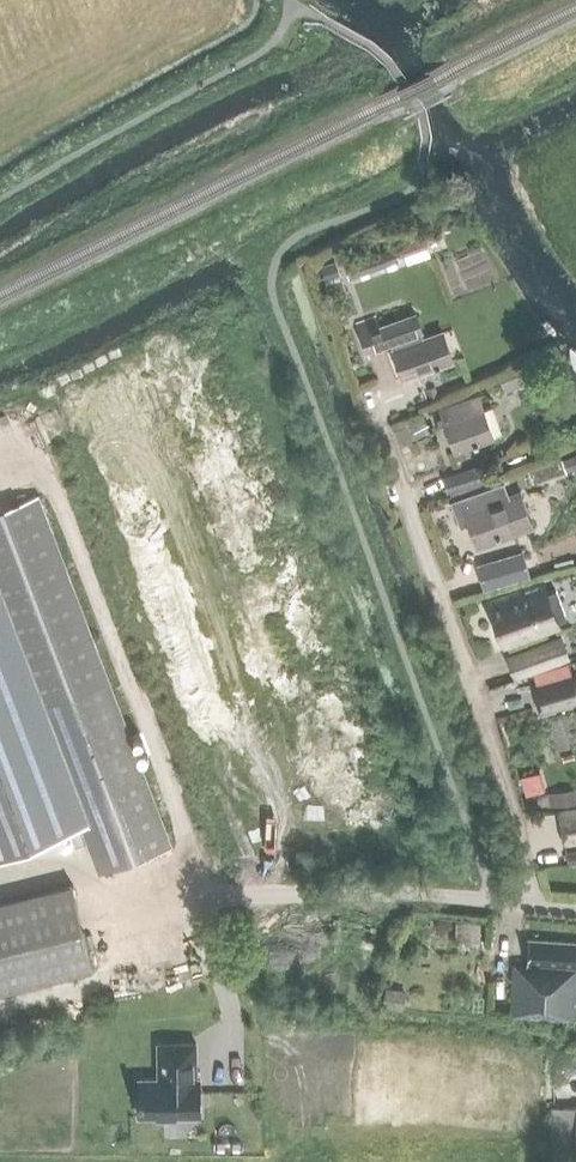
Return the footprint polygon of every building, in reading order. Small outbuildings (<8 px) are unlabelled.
[(403,243),(395,246),(398,254),(419,246),(420,249),(428,246),(424,233),(402,241),(403,243)] [(365,350),(389,341),(402,377),(435,366),(435,367),(439,366),(439,364),(452,359),(442,332),(423,339),(420,330),(421,330),(415,314),(378,327),(374,318),(356,324),(365,350)] [(445,422),(455,450),(491,437),(490,437),(500,434),(490,406),(481,410),(476,397),(441,410),(446,422),(445,422)] [(476,487),(492,482),(487,465),(471,470),(476,487)] [(470,467),(440,475),(446,495),(475,487),(470,467)] [(470,523),(477,543),(495,536),(496,537),(500,536),(500,534),(532,522),(522,495),(507,500),(501,484),(504,483),(503,482),(451,501),(460,526),(470,523)] [(6,828),(15,852),(73,830),(78,843),(87,840),(100,874),(171,846),(37,495),(0,509),(0,831),(6,828)] [(500,559),(503,569),(480,575),(485,591),(531,578),(523,552),(500,559)] [(488,603),(503,643),(557,623),(556,621),(565,618),(556,590),(546,594),(542,583),(488,603)] [(508,657),(515,678),(568,659),(561,638),(508,657)] [(540,712),(575,701),(575,678),(575,674),(533,687),(540,712)] [(521,793),(540,788),(535,770),(516,774),(521,793)] [(545,794),(547,808),(575,803),(575,789),(545,794)] [(569,844),(575,843),(575,808),(564,810),(569,844)] [(92,968),(72,884),(0,901),(0,990),(92,968)] [(568,1019),(567,1024),(574,1024),(575,1020),(575,1009),(575,942),(528,939),(526,965),(512,964),(510,1014),(568,1019)] [(386,986),(383,1005),(402,1009),(406,990),(386,986)] [(137,1077),(137,1118),(202,1117),(201,1076),(198,1076),(197,1040),(156,1041),(157,1077),(137,1077)] [(574,1105),(574,1107),(551,1106),(550,1159),(573,1159),(575,1159),(575,1105),(574,1105)]
